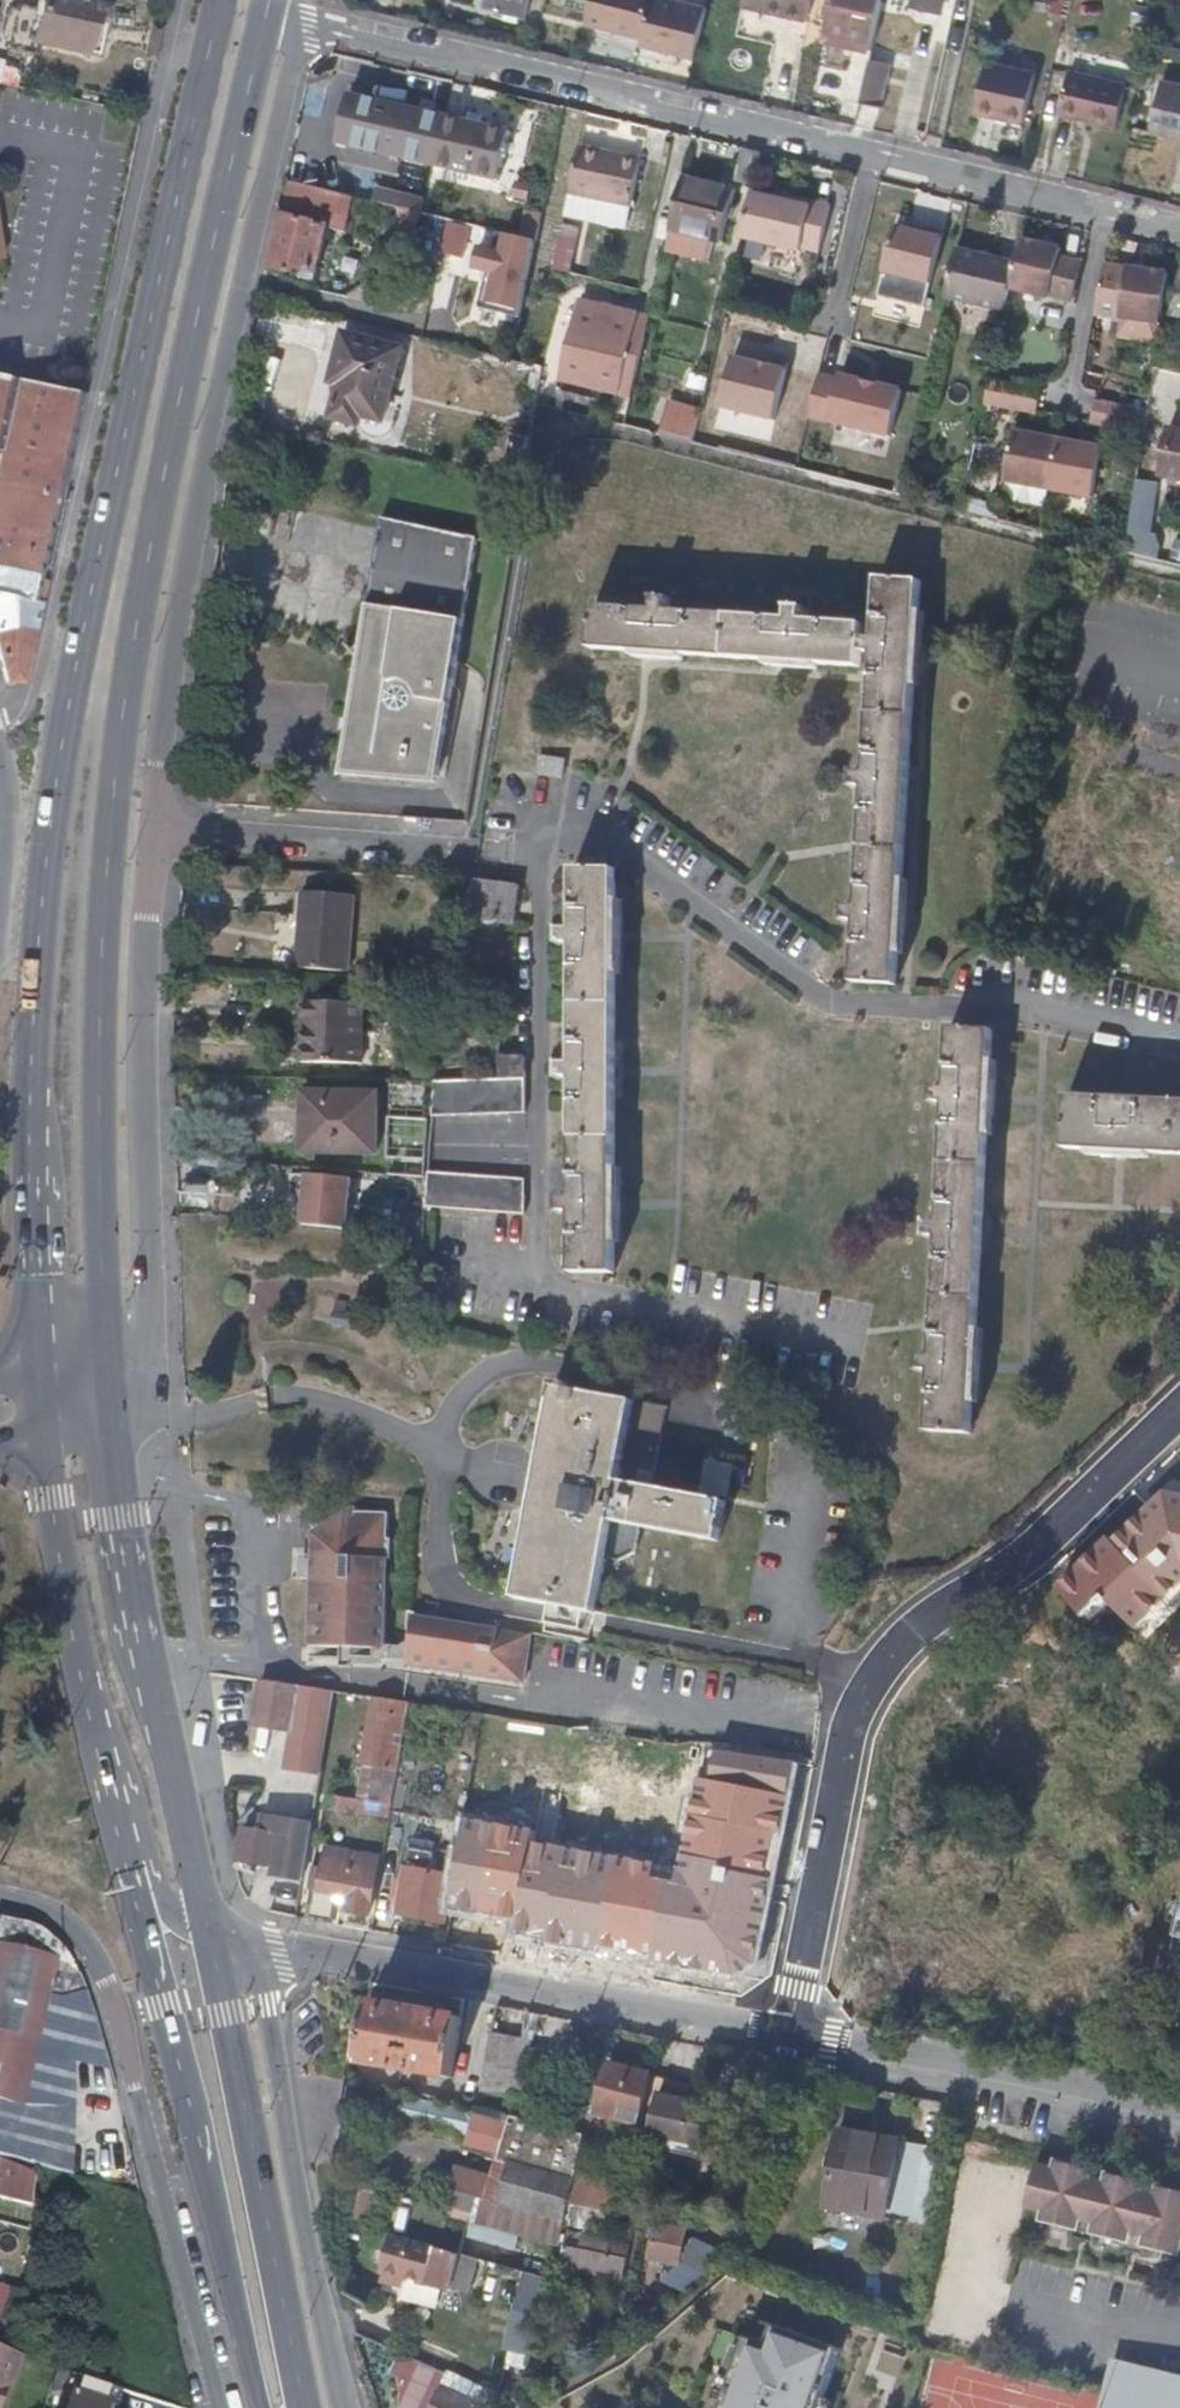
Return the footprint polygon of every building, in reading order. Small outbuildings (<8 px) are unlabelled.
[(89,0),(37,0),(29,41),(92,54),(103,3),(89,0)] [(486,0),(477,0),(475,9),(483,12),(486,0)] [(483,12),(522,23),(528,0),(486,0),(483,12)] [(585,26),(641,39),(651,0),(591,0),(585,26)] [(645,42),(701,55),(712,8),(678,0),(655,0),(645,42)] [(743,9),(805,23),(810,0),(745,0),(743,9)] [(882,2),(882,0),(832,0),(831,6),(823,43),(870,53),(882,2)] [(882,2),(942,15),(945,0),(882,0),(882,2)] [(869,60),(859,104),(882,111),(891,66),(869,60)] [(13,80),(14,62),(0,61),(0,79),(13,80)] [(1037,80),(989,69),(977,118),(1025,130),(1037,80)] [(1126,89),(1071,76),(1061,121),(1117,133),(1126,89)] [(1159,86),(1151,132),(1179,139),(1179,91),(1159,86)] [(432,110),(350,91),(338,146),(420,164),(432,110)] [(514,128),(432,110),(420,164),(503,182),(514,128)] [(644,158),(587,146),(577,193),(634,205),(644,158)] [(754,187),(761,155),(741,150),(734,182),(754,187)] [(701,176),(694,174),(682,230),(734,241),(746,186),(701,176)] [(352,200),(290,185),(282,224),(274,228),(267,261),(272,267),(270,272),(315,285),(327,232),(345,236),(352,200)] [(513,187),(508,220),(525,222),(530,189),(513,187)] [(376,191),(373,206),(420,217),(425,204),(376,191)] [(777,195),(775,201),(791,205),(791,198),(777,195)] [(775,201),(752,196),(741,242),(802,256),(803,252),(820,256),(831,208),(791,198),(791,205),(775,201)] [(492,233),(420,217),(410,264),(479,281),(492,233)] [(913,227),(912,232),(925,235),(926,230),(913,227)] [(925,235),(912,232),(897,228),(880,298),(927,309),(945,235),(926,230),(925,235)] [(572,271),(577,244),(559,240),(554,267),(572,271)] [(1021,242),(1015,266),(1010,291),(1048,300),(1049,297),(1073,303),(1081,263),(1059,257),(1060,249),(1021,242)] [(1015,266),(956,252),(945,301),(1004,315),(1010,291),(1015,266)] [(1168,275),(1104,265),(1101,279),(1096,316),(1161,327),(1168,275)] [(626,359),(637,362),(647,320),(577,303),(560,383),(617,398),(626,359)] [(400,347),(344,332),(322,419),(355,428),(358,437),(363,443),(368,445),(374,446),(379,445),(385,443),(389,440),(398,402),(388,399),(400,347)] [(762,358),(760,367),(769,368),(770,360),(762,358)] [(769,368),(760,367),(733,360),(719,409),(775,421),(788,365),(770,360),(769,368)] [(818,375),(809,420),(890,439),(901,392),(878,387),(864,383),(840,377),(839,381),(818,375)] [(82,395),(63,390),(0,376),(0,670),(3,680),(19,680),(82,395)] [(864,383),(878,387),(879,380),(865,376),(864,383)] [(989,378),(983,401),(1037,413),(1041,390),(989,378)] [(1141,435),(1147,413),(1093,401),(1089,422),(1141,435)] [(661,434),(693,442),(700,412),(668,405),(661,434)] [(1167,427),(1157,475),(1179,480),(1179,430),(1167,427)] [(1002,483),(1044,492),(1056,440),(1014,432),(1002,483)] [(1057,440),(1047,492),(1089,501),(1100,449),(1057,440)] [(476,541),(382,521),(369,606),(463,621),(476,541)] [(868,733),(866,777),(852,777),(852,794),(864,794),(861,849),(858,913),(845,913),(844,932),(857,933),(856,952),(854,986),(897,989),(921,584),(877,582),(872,638),(872,649),(868,733)] [(872,649),(872,638),(864,637),(864,625),(802,620),(803,608),(787,607),(786,618),(670,611),(671,599),(654,598),(654,610),(597,607),(594,651),(648,655),(812,665),(861,668),(862,649),(872,649)] [(463,621),(369,606),(342,779),(427,787),(427,779),(435,779),(463,621)] [(567,764),(540,759),(537,777),(564,782),(567,764)] [(427,779),(427,787),(434,788),(435,779),(427,779)] [(616,874),(573,874),(573,933),(561,933),(560,950),(572,950),(573,1070),(560,1070),(559,1085),(573,1085),(572,1206),(560,1206),(560,1221),(572,1220),(573,1277),(616,1277),(616,1203),(616,1071),(616,934),(616,874)] [(476,883),(464,881),(460,919),(499,926),(514,929),(520,890),(476,883)] [(356,897),(306,893),(300,970),(352,973),(356,897)] [(366,1005),(305,1005),(304,1066),(365,1067),(366,1005)] [(995,1031),(952,1029),(948,1089),(934,1088),(934,1103),(948,1104),(941,1222),(928,1221),(926,1239),(940,1239),(937,1317),(935,1356),(921,1355),(920,1371),(934,1371),(931,1432),(972,1435),(976,1364),(985,1204),(991,1097),(995,1031)] [(527,1060),(498,1060),(499,1080),(437,1083),(435,1117),(527,1118),(527,1060)] [(379,1096),(304,1094),(304,1155),(379,1156),(379,1096)] [(1068,1098),(1067,1151),(1119,1153),(1179,1156),(1179,1103),(1068,1098)] [(394,1131),(391,1178),(426,1181),(429,1134),(394,1131)] [(527,1183),(431,1178),(429,1210),(526,1218),(527,1183)] [(312,1179),(307,1229),(350,1233),(355,1183),(312,1179)] [(517,1598),(595,1612),(607,1559),(621,1562),(637,1553),(642,1526),(722,1541),(729,1501),(635,1483),(621,1480),(624,1465),(638,1467),(650,1401),(593,1391),(596,1380),(580,1379),(578,1387),(570,1387),(571,1381),(559,1380),(539,1481),(517,1598)] [(730,1496),(736,1464),(722,1462),(716,1493),(730,1496)] [(635,1483),(638,1467),(624,1465),(621,1480),(635,1483)] [(1059,1586),(1087,1618),(1111,1598),(1138,1629),(1179,1593),(1179,1497),(1166,1494),(1059,1586)] [(347,1512),(314,1533),(311,1646),(386,1648),(388,1560),(392,1560),(392,1537),(389,1537),(389,1514),(347,1512)] [(525,1684),(533,1638),(410,1616),(408,1628),(409,1637),(411,1639),(411,1642),(417,1648),(415,1662),(431,1665),(432,1668),(525,1684)] [(408,1664),(432,1668),(431,1665),(415,1662),(417,1648),(411,1642),(408,1664)] [(292,1728),(299,1686),(261,1681),(254,1723),(292,1728)] [(322,1775),(337,1692),(299,1686),(292,1728),(286,1769),(322,1775)] [(406,1726),(410,1704),(375,1698),(358,1800),(393,1806),(403,1747),(391,1745),(395,1723),(406,1726)] [(403,1747),(406,1726),(395,1723),(391,1745),(403,1747)] [(716,1782),(791,1797),(797,1766),(722,1751),(716,1782)] [(536,1810),(540,1780),(517,1777),(512,1807),(536,1810)] [(689,1859),(776,1875),(791,1797),(716,1782),(703,1780),(689,1859)] [(325,1807),(391,1818),(393,1806),(358,1800),(327,1795),(325,1807)] [(448,1909),(464,1823),(417,1815),(414,1831),(442,1836),(436,1873),(409,1868),(401,1914),(446,1922),(448,1909)] [(464,1817),(464,1823),(448,1909),(519,1922),(534,1843),(537,1830),(464,1817)] [(304,1882),(313,1826),(264,1818),(261,1833),(243,1830),(239,1863),(274,1869),(273,1877),(304,1882)] [(616,1857),(534,1843),(519,1922),(516,1938),(598,1953),(599,1947),(616,1857)] [(361,1872),(364,1856),(357,1855),(354,1872),(361,1872)] [(305,1921),(333,1926),(338,1896),(349,1898),(347,1912),(371,1917),(380,1860),(364,1856),(361,1872),(359,1879),(325,1873),(326,1864),(315,1862),(305,1921)] [(661,1866),(616,1857),(599,1947),(656,1958),(669,1880),(659,1878),(661,1866)] [(680,1882),(669,1880),(656,1958),(655,1966),(733,1979),(761,1961),(776,1875),(689,1859),(684,1858),(680,1882)] [(55,1966),(0,1951),(0,2105),(24,2111),(55,1966)] [(465,1999),(377,1985),(364,2065),(453,2081),(465,1999)] [(527,2041),(492,2035),(483,2092),(517,2098),(527,2041)] [(642,2124),(655,2076),(608,2065),(603,2083),(599,2082),(592,2102),(597,2104),(595,2112),(642,2124)] [(657,2096),(677,2101),(682,2083),(661,2079),(657,2096)] [(464,2143),(496,2152),(505,2120),(405,2094),(400,2114),(467,2131),(464,2143)] [(666,2141),(663,2152),(705,2161),(708,2150),(714,2152),(722,2112),(677,2101),(657,2096),(646,2136),(666,2141)] [(570,2108),(566,2127),(574,2130),(578,2110),(570,2108)] [(566,2127),(510,2115),(499,2159),(574,2182),(577,2172),(586,2132),(574,2130),(566,2127)] [(900,2143),(841,2130),(824,2206),(884,2220),(900,2143)] [(574,2182),(499,2159),(494,2176),(458,2168),(452,2190),(487,2200),(486,2205),(564,2228),(569,2205),(574,2182)] [(1066,2171),(1067,2163),(1051,2160),(1050,2168),(1066,2171)] [(35,2177),(15,2169),(16,2166),(2,2162),(0,2168),(0,2173),(9,2177),(2,2193),(0,2192),(0,2202),(20,2208),(17,2227),(27,2229),(35,2177)] [(1067,2163),(1066,2171),(1050,2168),(1048,2178),(1030,2174),(1017,2222),(1036,2227),(1038,2218),(1071,2226),(1069,2235),(1087,2239),(1089,2231),(1121,2238),(1119,2247),(1137,2252),(1139,2243),(1173,2252),(1175,2242),(1179,2244),(1179,2191),(1167,2187),(1165,2195),(1150,2191),(1147,2202),(1132,2199),(1135,2187),(1137,2180),(1117,2175),(1115,2183),(1100,2180),(1098,2190),(1083,2187),(1086,2177),(1088,2168),(1067,2163)] [(1048,2178),(1050,2168),(1032,2164),(1030,2174),(1048,2178)] [(577,2172),(574,2182),(569,2205),(619,2218),(627,2185),(577,2172)] [(1102,2172),(1100,2180),(1115,2183),(1117,2175),(1102,2172)] [(1100,2180),(1086,2177),(1083,2187),(1098,2190),(1100,2180)] [(1165,2195),(1167,2187),(1151,2183),(1150,2191),(1165,2195)] [(1147,2202),(1150,2191),(1135,2187),(1132,2199),(1147,2202)] [(452,2190),(451,2194),(445,2214),(468,2220),(481,2223),(486,2205),(487,2200),(452,2190)] [(560,2244),(564,2228),(486,2205),(481,2223),(560,2244)] [(617,2225),(619,2218),(569,2205),(564,2228),(573,2230),(564,2268),(624,2281),(632,2245),(579,2231),(582,2217),(617,2225)] [(480,2259),(550,2279),(560,2244),(481,2223),(468,2220),(459,2254),(480,2259)] [(677,2265),(683,2238),(672,2236),(674,2228),(657,2224),(649,2260),(677,2265)] [(672,2236),(683,2238),(684,2231),(674,2228),(672,2236)] [(470,2296),(480,2259),(459,2254),(394,2237),(385,2271),(470,2296)] [(10,2329),(26,2295),(0,2283),(0,2325),(10,2329)] [(841,2354),(774,2330),(767,2350),(747,2343),(724,2407),(822,2407),(841,2354)] [(1108,2393),(1167,2407),(1179,2407),(1179,2375),(1116,2359),(1108,2393)] [(126,2393),(76,2376),(71,2392),(79,2395),(75,2407),(121,2407),(126,2393)] [(442,2391),(435,2407),(476,2407),(477,2406),(442,2391)] [(1108,2393),(1105,2407),(1167,2407),(1108,2393)]
